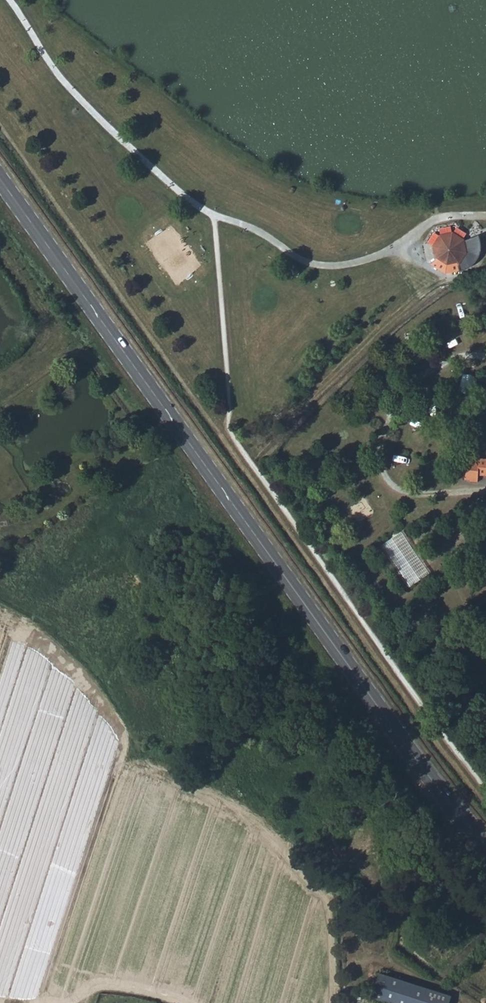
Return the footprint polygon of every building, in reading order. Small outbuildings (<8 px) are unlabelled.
[(437,259),(449,265),(460,263),(462,269),(469,267),(475,262),(479,255),(482,248),(481,235),(466,238),(455,230),(442,233),(434,244),(437,259)] [(478,458),(478,460),(478,467),(464,466),(464,473),(479,474),(485,475),(485,458),(478,458)] [(464,473),(464,479),(470,479),(471,482),(478,483),(479,474),(464,473)] [(439,516),(458,516),(458,506),(439,505),(439,516)] [(380,545),(408,586),(430,571),(403,529),(380,545)] [(383,564),(388,572),(394,568),(389,560),(383,564)] [(377,969),(369,993),(401,1002),(446,1002),(449,993),(377,969)]
